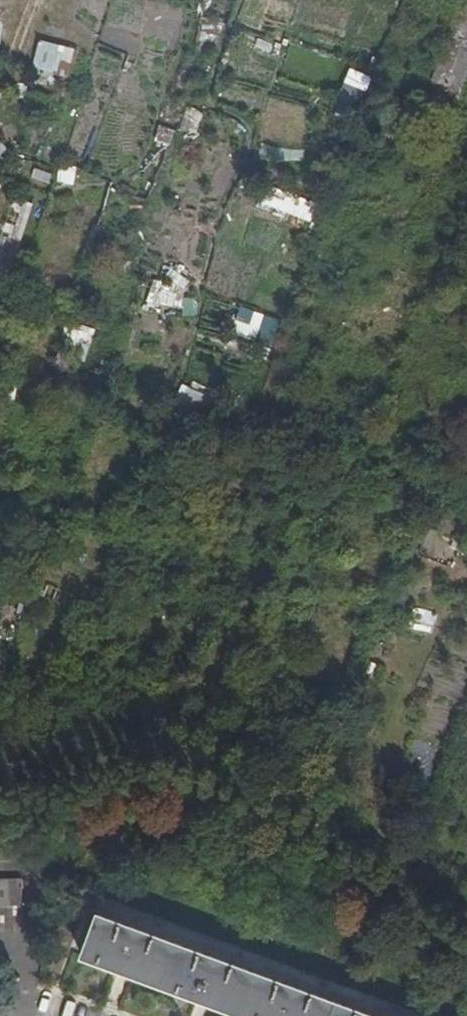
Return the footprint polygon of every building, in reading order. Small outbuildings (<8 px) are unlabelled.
[(465,0),(460,0),(432,77),(433,77),(460,87),(466,70),(466,69),(466,1),(465,0)] [(75,53),(36,42),(26,77),(48,82),(50,76),(67,81),(75,53)] [(430,86),(457,96),(460,87),(433,77),(430,86)] [(179,108),(172,131),(194,138),(201,115),(179,108)] [(76,184),(79,166),(63,164),(60,181),(76,184)] [(313,210),(260,191),(255,204),(308,224),(313,210)] [(32,201),(10,196),(0,246),(0,269),(17,273),(32,201)] [(150,302),(177,308),(182,285),(155,279),(150,302)] [(94,343),(94,325),(66,325),(66,344),(94,343)] [(207,415),(216,393),(188,382),(179,405),(207,415)] [(0,881),(0,933),(15,933),(14,881),(0,881)] [(96,913),(80,954),(246,1015),(372,1015),(96,913)]
